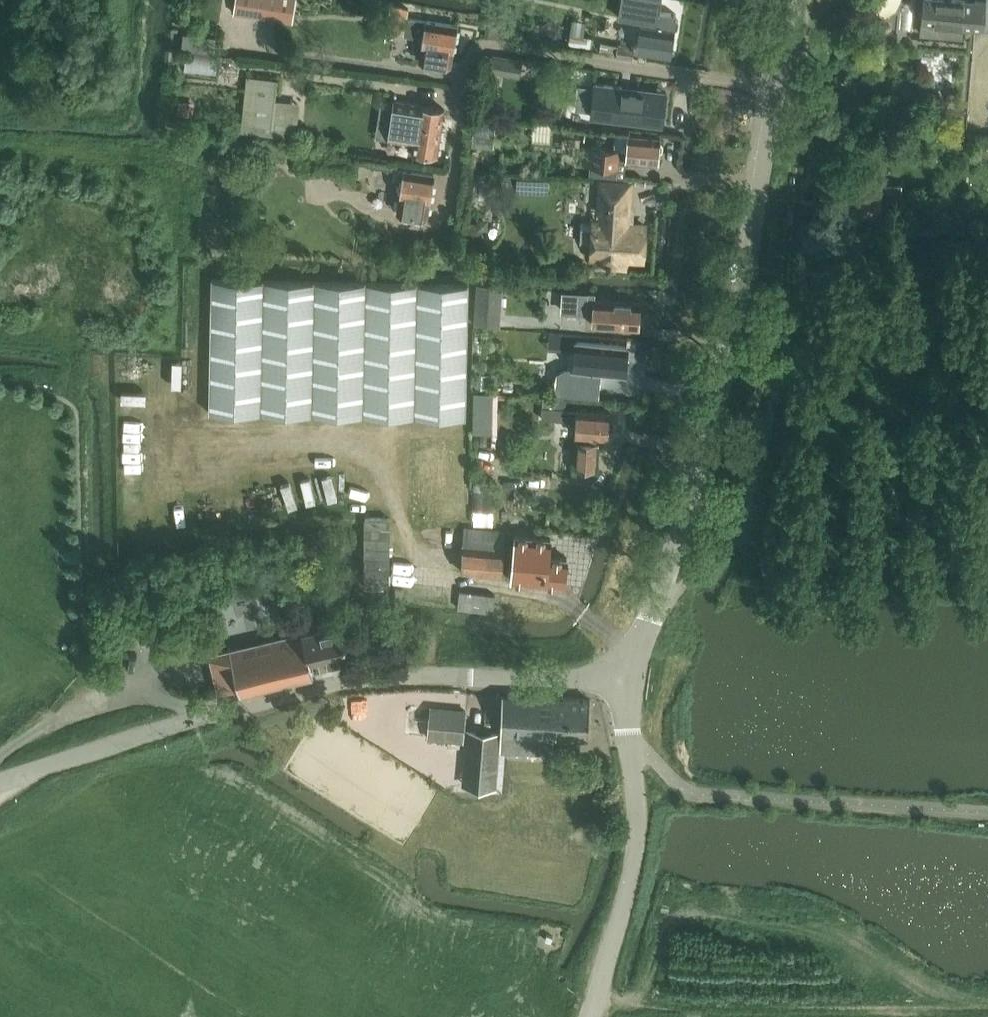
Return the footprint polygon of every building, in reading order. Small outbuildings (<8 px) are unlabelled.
[(236,7),(253,9),(252,16),(292,22),(295,0),(237,0),(236,7)] [(986,2),(964,0),(925,0),(923,22),(941,24),(940,35),(962,37),(963,26),(984,28),(986,2)] [(679,21),(676,18),(676,15),(645,10),(646,7),(636,5),(634,14),(644,15),(638,52),(669,57),(673,32),(678,28),(679,21)] [(488,37),(499,38),(501,21),(497,21),(498,8),(491,7),(488,37)] [(457,26),(407,17),(405,28),(425,32),(421,59),(441,62),(451,64),(453,52),(457,26)] [(618,44),(594,39),(592,50),(608,53),(607,56),(632,60),(633,52),(617,49),(618,44)] [(520,61),(494,57),(492,72),(518,75),(520,61)] [(247,79),(241,134),(294,140),(297,107),(274,104),(277,82),(247,79)] [(597,85),(596,87),(581,85),(578,108),(593,110),(593,115),(661,125),(665,100),(619,93),(620,88),(597,85)] [(421,107),(422,105),(395,100),(389,139),(414,143),(412,153),(436,157),(444,111),(421,107)] [(551,108),(550,119),(564,121),(566,109),(551,108)] [(661,138),(615,132),(613,149),(582,146),(580,164),(593,165),(592,174),(624,178),(626,160),(658,164),(659,153),(662,151),(663,144),(660,141),(661,138)] [(434,176),(394,170),(392,181),(403,183),(398,212),(427,217),(434,176)] [(580,243),(591,244),(590,257),(596,258),(596,265),(605,266),(605,267),(610,268),(610,266),(623,267),(624,259),(642,261),(645,227),(626,226),(629,185),(601,183),(598,226),(581,225),(580,243)] [(880,215),(880,211),(890,211),(891,202),(901,203),(902,184),(880,183),(880,189),(850,187),(850,191),(846,194),(846,199),(849,203),(848,214),(880,215)] [(469,286),(212,281),(209,414),(466,420),(469,286)] [(474,324),(500,326),(503,285),(477,284),(474,324)] [(562,293),(562,311),(593,313),(592,325),(638,327),(640,301),(594,299),(594,295),(562,293)] [(627,337),(610,336),(609,345),(586,344),(585,356),(595,356),(594,371),(624,373),(624,371),(630,370),(631,363),(625,359),(627,337)] [(556,374),(555,394),(593,397),(594,377),(556,374)] [(495,395),(476,394),(474,434),(493,435),(495,395)] [(612,424),(608,421),(608,412),(566,410),(567,398),(543,397),(543,408),(545,408),(544,419),(565,420),(565,421),(575,422),(574,436),(576,436),(574,468),(595,469),(597,437),(607,438),(607,434),(611,431),(612,424)] [(493,479),(475,478),(474,524),(492,524),(493,479)] [(389,518),(362,518),(362,587),(389,587),(389,518)] [(501,576),(505,530),(466,527),(462,572),(501,576)] [(550,539),(514,536),(510,581),(564,586),(567,559),(549,557),(550,539)] [(496,594),(460,590),(458,609),(494,613),(496,594)] [(351,662),(342,624),(211,655),(220,695),(240,690),(241,695),(315,677),(313,671),(351,662)] [(589,700),(506,697),(505,735),(588,738),(589,700)] [(463,727),(465,711),(432,708),(431,724),(463,727)] [(464,784),(495,786),(499,735),(468,732),(464,784)]
